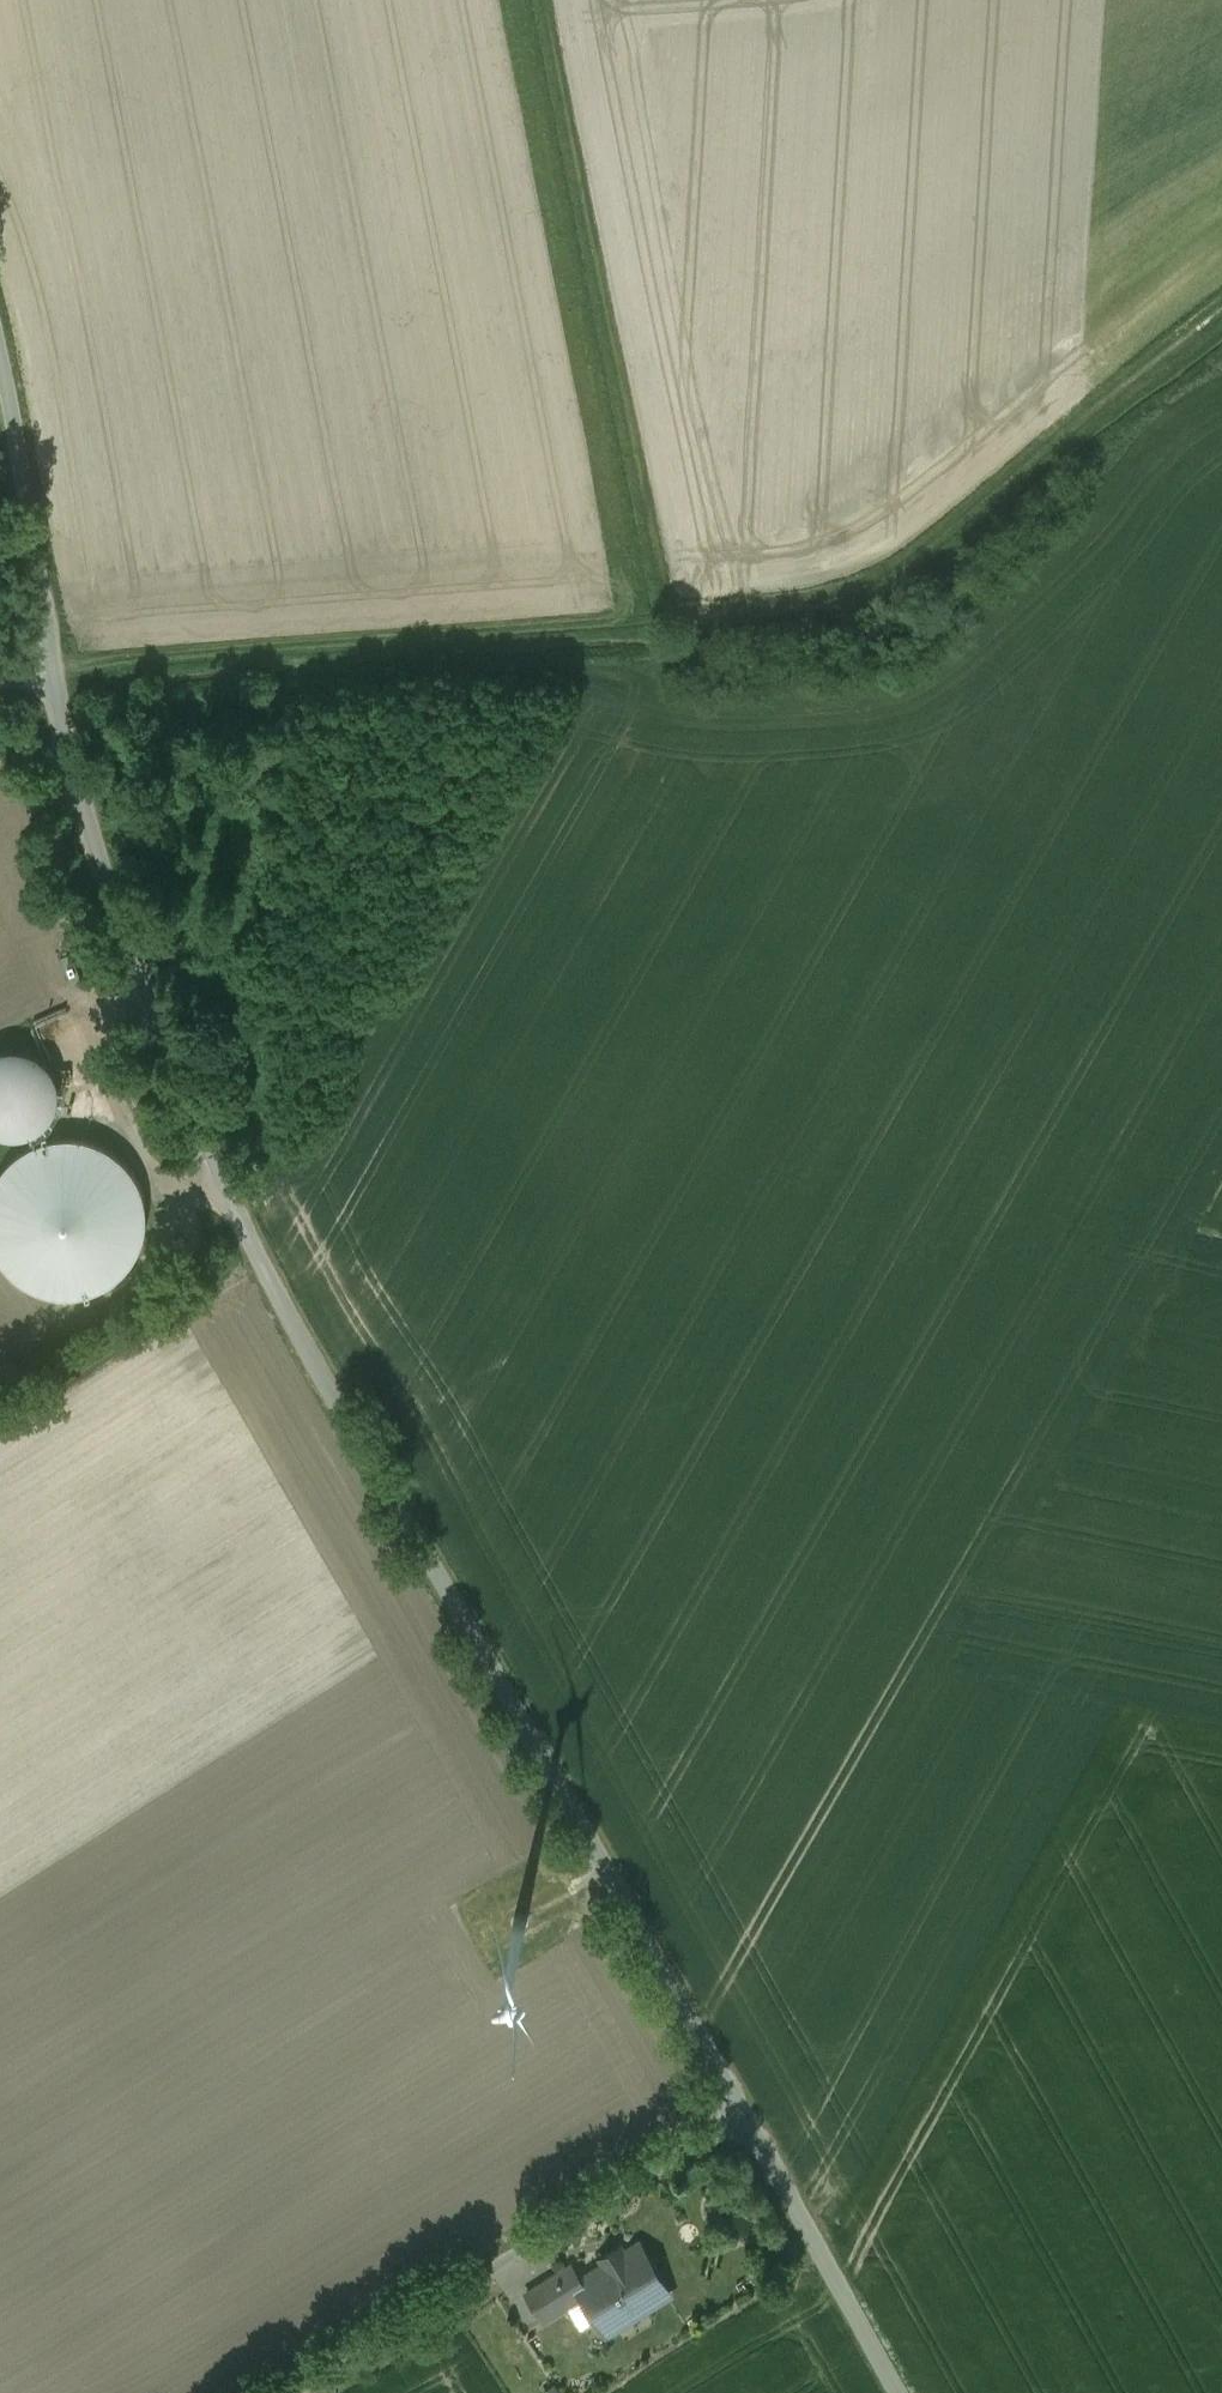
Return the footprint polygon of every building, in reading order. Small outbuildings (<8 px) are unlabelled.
[(37,754),(24,759),(29,772),(43,767),(37,754)] [(7,1137),(21,1137),(35,1133),(46,1124),(55,1112),(59,1099),(59,1086),(54,1073),(46,1062),(36,1054),(23,1049),(9,1049),(0,1051),(0,1135),(7,1137)] [(0,1260),(13,1275),(28,1286),(46,1293),(66,1296),(85,1294),(103,1287),(119,1276),(132,1262),(141,1244),(146,1225),(145,1208),(141,1191),(134,1175),(123,1161),(109,1150),(93,1143),(75,1139),(58,1139),(38,1144),(21,1153),(6,1167),(0,1176),(0,1259),(0,1260)] [(579,2279),(576,2280),(585,2293),(609,2332),(669,2295),(636,2243),(579,2279)] [(570,2265),(527,2292),(544,2319),(585,2293),(576,2280),(579,2279),(570,2265)]
